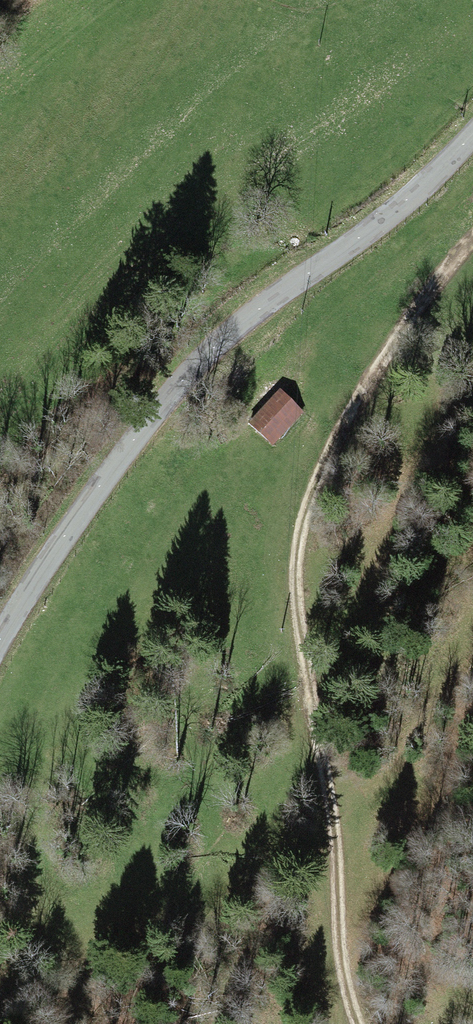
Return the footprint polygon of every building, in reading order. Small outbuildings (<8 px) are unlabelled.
[(277,387),(245,421),(272,445),(304,412),(277,387)]
